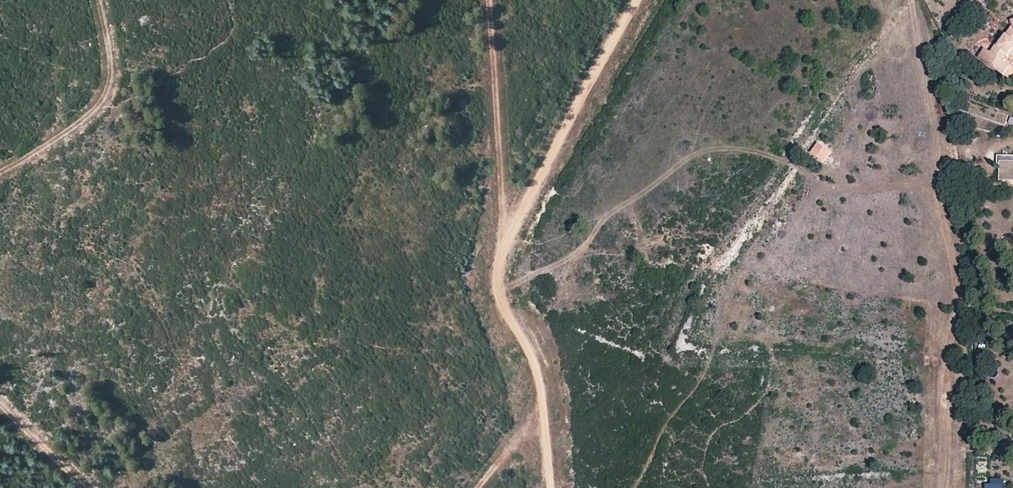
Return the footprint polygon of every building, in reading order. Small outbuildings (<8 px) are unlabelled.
[(1009,21),(1011,26),(998,46),(996,44),(990,52),(985,48),(978,58),(1002,75),(1009,66),(1004,63),(1010,55),(1012,57),(1012,19),(1009,21)] [(830,152),(818,143),(810,153),(822,162),(830,152)] [(1000,155),(1000,180),(1012,181),(1012,155),(1000,155)]
